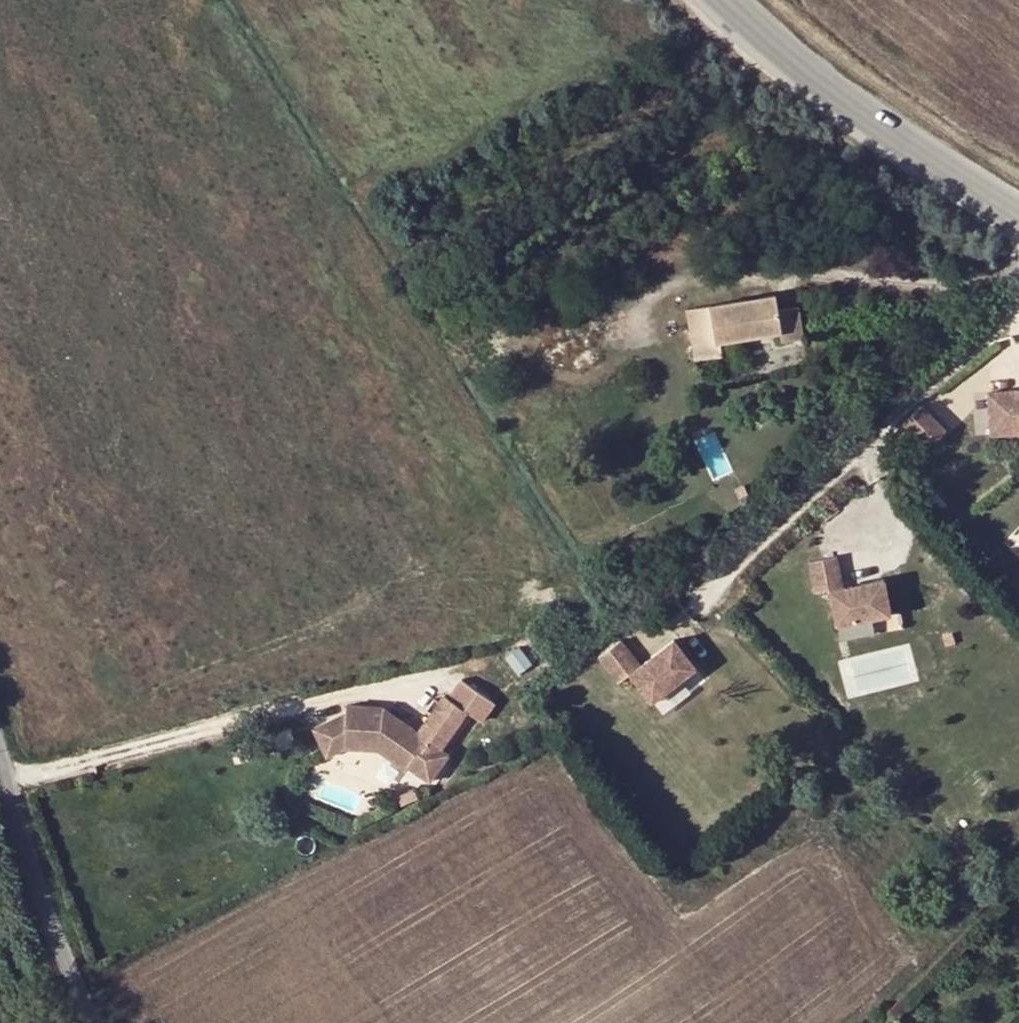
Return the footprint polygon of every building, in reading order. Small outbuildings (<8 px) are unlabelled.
[(686,309),(693,361),(722,356),(720,344),(781,334),(781,341),(803,338),(798,306),(778,309),(776,294),(686,309)] [(984,391),(987,434),(1018,432),(1018,389),(984,391)] [(944,432),(921,405),(902,422),(925,448),(944,432)] [(834,554),(805,559),(811,592),(826,588),(833,623),(887,612),(880,578),(840,586),(834,554)] [(637,664),(618,638),(594,655),(615,681),(627,672),(649,699),(692,665),(670,638),(637,664)] [(440,693),(421,720),(445,736),(463,710),(440,693)] [(445,752),(438,746),(414,730),(380,707),(343,704),(342,710),(310,726),(324,753),(340,746),(375,748),(402,767),(404,764),(426,779),(445,752)] [(414,730),(438,746),(445,736),(421,720),(414,730)]
